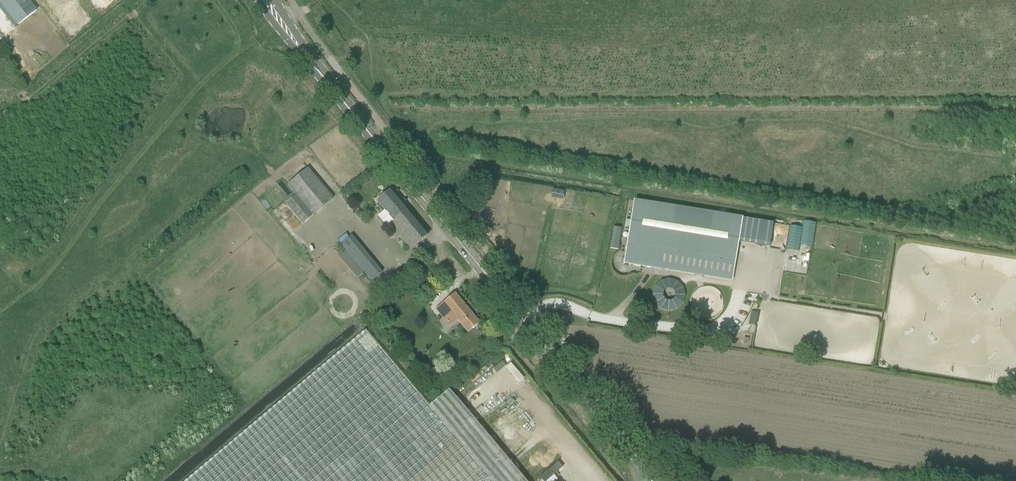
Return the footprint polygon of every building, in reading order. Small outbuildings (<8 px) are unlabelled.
[(27,18),(36,11),(28,0),(0,0),(0,1),(19,25),(27,18)] [(333,199),(307,169),(287,186),(295,196),(286,204),(303,224),(313,216),(333,199)] [(551,189),(550,198),(562,199),(563,190),(551,189)] [(411,250),(428,235),(391,190),(377,201),(385,210),(378,216),(387,227),(390,224),(411,250)] [(738,243),(742,218),(634,201),(624,264),(732,281),(738,243)] [(774,223),(742,218),(738,243),(770,248),(774,223)] [(611,249),(618,250),(621,229),(614,227),(611,249)] [(813,229),(801,228),(800,236),(812,237),(813,229)] [(382,273),(351,237),(340,246),(346,252),(339,258),(357,279),(364,274),(371,282),(382,273)] [(658,277),(651,305),(678,312),(686,285),(658,277)] [(450,328),(458,321),(468,332),(479,323),(455,294),(435,310),(450,328)] [(449,390),(429,406),(366,330),(186,480),(525,480),(449,390)] [(512,390),(531,408),(534,404),(516,386),(512,390)]
